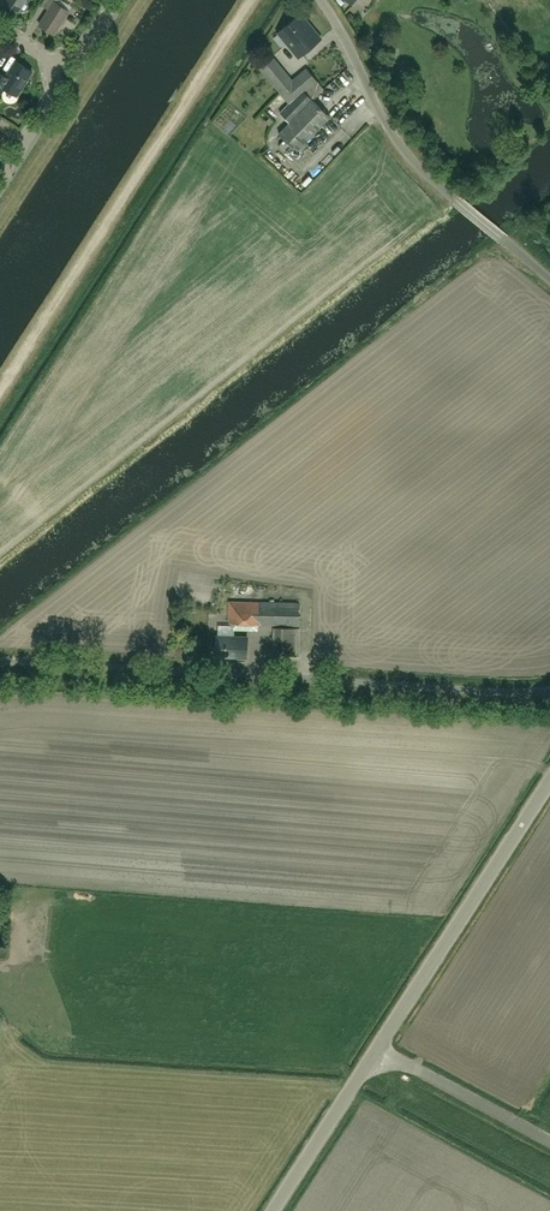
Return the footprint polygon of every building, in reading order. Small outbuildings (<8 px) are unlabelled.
[(5,2),(19,11),(20,10),(22,11),(27,10),(29,7),(28,2),(26,0),(6,0),(5,2)] [(69,11),(55,1),(56,0),(45,0),(42,5),(49,9),(39,24),(54,34),(69,11)] [(299,57),(322,38),(301,13),(278,32),(299,57)] [(305,142),(330,116),(313,100),(324,89),(307,69),(292,81),(273,59),(262,68),(290,103),(280,112),(291,122),(279,134),(285,139),(280,144),(287,150),(286,151),(295,159),(301,154),(299,153),(308,144),(305,142)] [(33,71),(16,61),(6,76),(0,72),(0,93),(1,94),(5,88),(17,95),(33,71)] [(305,192),(326,168),(321,163),(299,188),(305,192)] [(228,623),(300,626),(300,602),(259,600),(259,602),(228,601),(228,623)] [(299,656),(300,628),(274,628),(274,655),(299,656)] [(247,656),(248,637),(216,636),(216,655),(247,656)]
